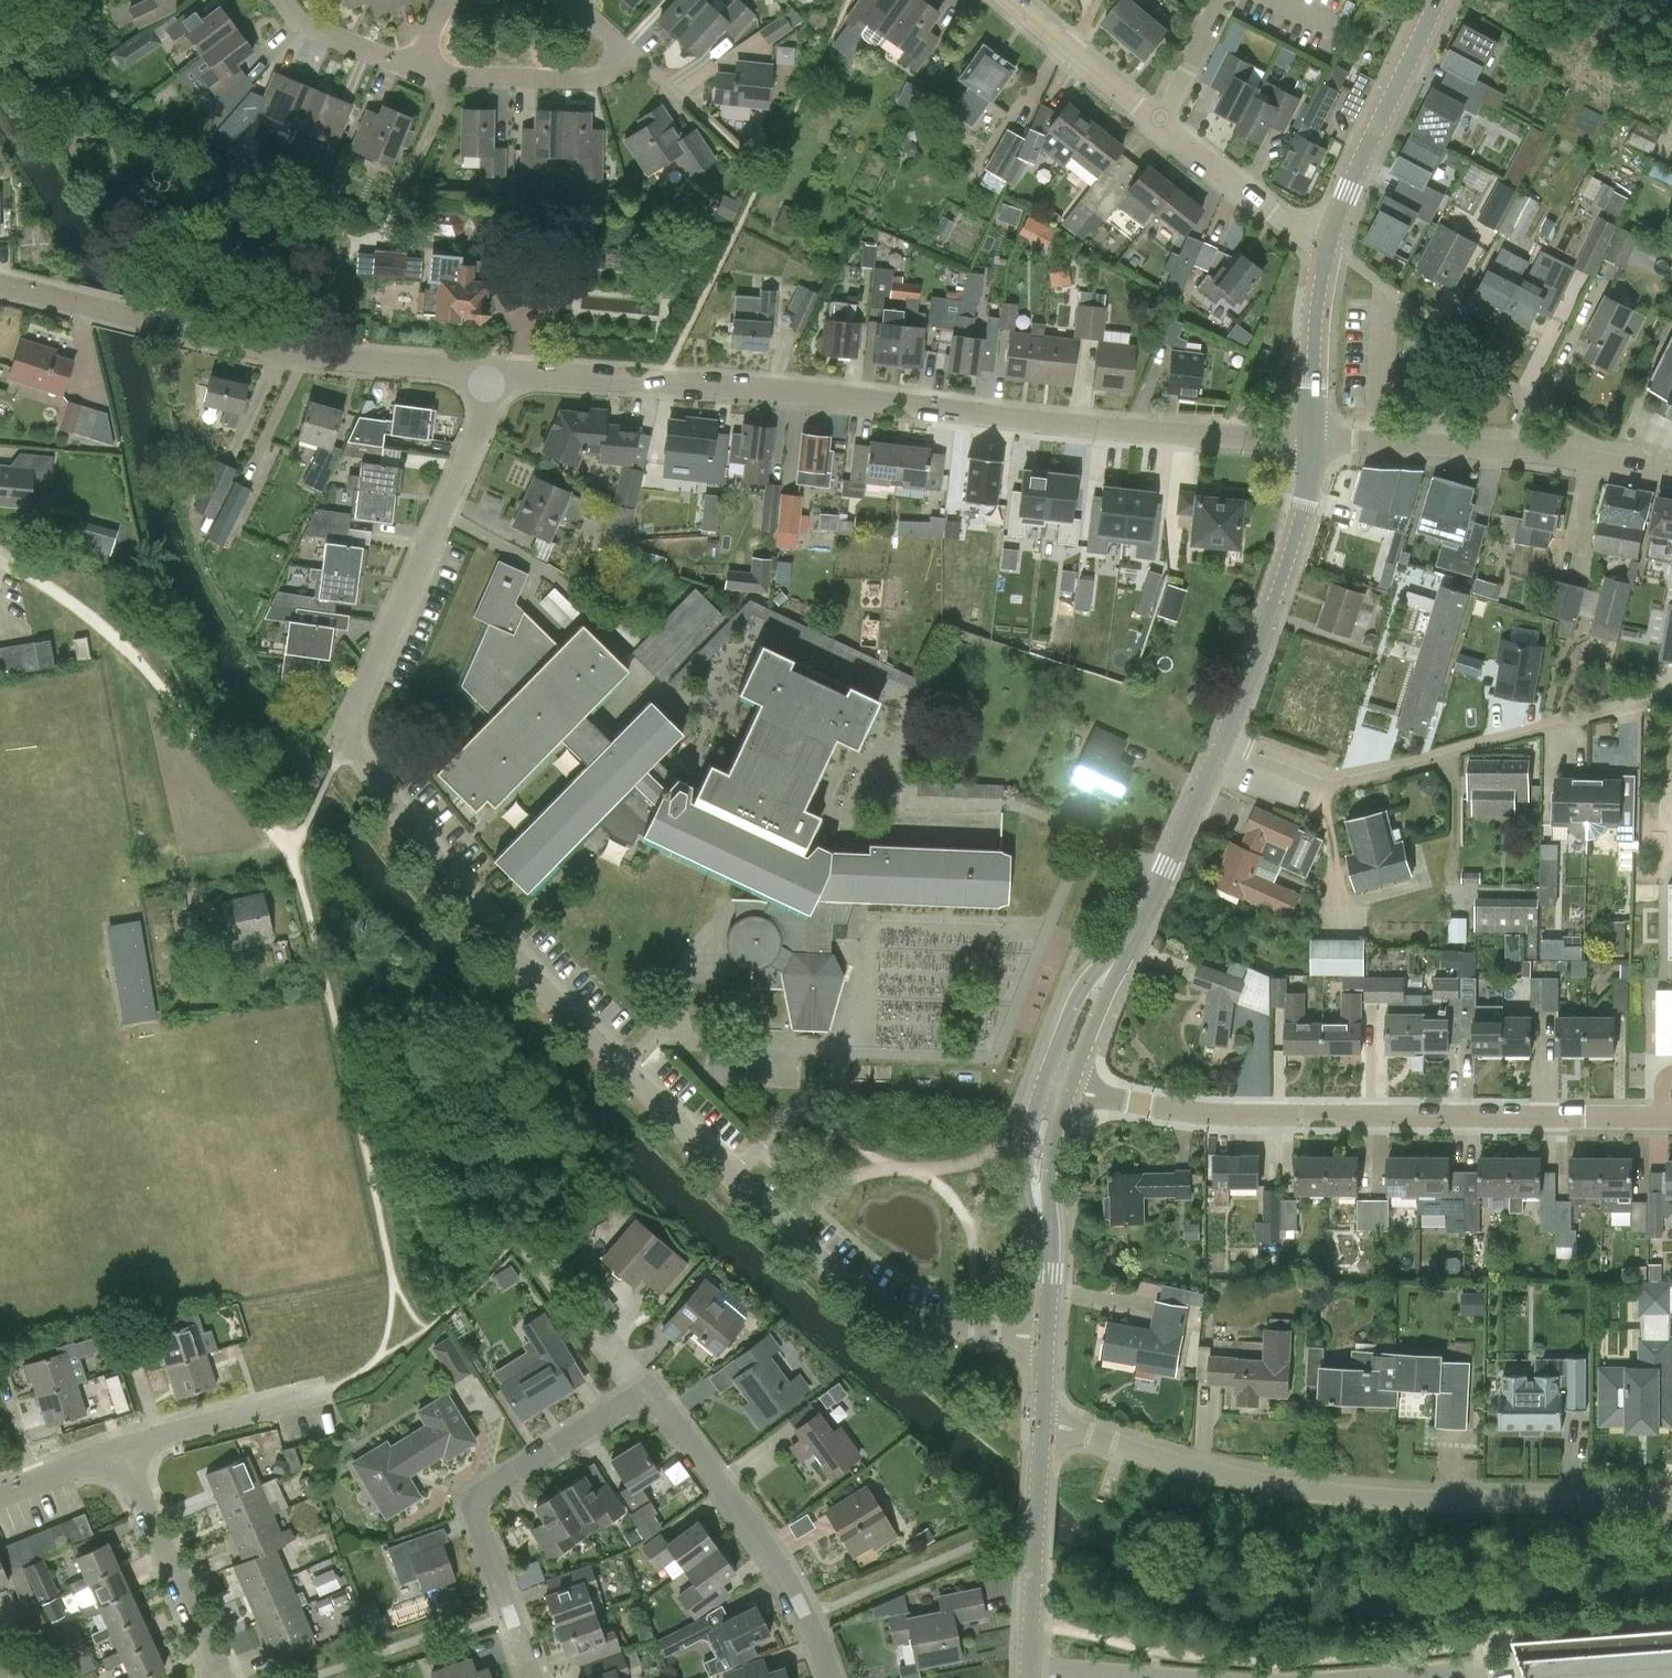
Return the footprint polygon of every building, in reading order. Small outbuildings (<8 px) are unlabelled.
[(131,10),(140,28),(165,16),(160,5),(169,0),(151,0),(131,10)] [(410,2),(409,0),(370,0),(375,14),(410,2)] [(710,6),(704,0),(679,0),(660,20),(679,39),(710,6)] [(735,37),(756,16),(739,0),(723,17),(710,6),(679,39),(698,57),(725,28),(735,37)] [(916,0),(880,0),(877,3),(872,0),(863,0),(848,22),(862,31),(862,36),(863,39),(871,44),(874,45),(878,44),(880,45),(887,36),(890,38),(916,0)] [(941,12),(923,0),(916,0),(890,38),(907,50),(902,58),(918,69),(928,54),(917,47),(941,12)] [(1170,32),(1140,8),(1146,0),(1125,0),(1104,24),(1147,60),(1170,32)] [(207,23),(199,12),(169,33),(183,53),(194,45),(203,59),(238,35),(222,13),(207,23)] [(770,45),(793,30),(783,15),(760,31),(770,45)] [(1463,118),(1459,116),(1465,105),(1477,112),(1490,87),(1475,79),(1481,68),(1485,70),(1500,41),(1467,24),(1446,65),(1464,74),(1452,98),(1436,89),(1415,130),(1417,131),(1396,171),(1418,182),(1406,206),(1390,198),(1367,242),(1379,248),(1381,245),(1398,254),(1419,213),(1431,220),(1444,195),(1426,186),(1431,175),(1435,177),(1449,149),(1447,148),(1463,118)] [(145,28),(114,51),(126,68),(157,45),(145,28)] [(219,82),(253,58),(238,35),(203,59),(212,73),(201,80),(215,101),(227,93),(219,82)] [(951,111),(972,127),(1017,69),(985,45),(960,79),(970,86),(951,111)] [(1231,54),(1218,47),(1208,66),(1221,73),(1231,54)] [(1238,131),(1239,131),(1260,89),(1247,82),(1255,66),(1231,54),(1221,73),(1219,78),(1232,84),(1219,111),(1242,123),(1238,131)] [(768,107),(772,66),(739,63),(737,77),(718,75),(716,102),(768,107)] [(261,113),(299,128),(314,91),(276,75),(261,113)] [(899,101),(913,106),(921,85),(907,80),(899,101)] [(1277,117),(1290,123),(1302,100),(1264,81),(1260,89),(1239,131),(1263,144),(1277,117)] [(1320,131),(1340,92),(1323,83),(1303,123),(1320,131)] [(336,144),(352,106),(314,91),(299,128),(336,144)] [(1071,157),(1076,151),(1096,126),(1069,104),(1048,129),(1049,129),(1044,135),(1044,136),(1045,137),(1040,149),(1063,167),(1071,157)] [(689,177),(715,160),(695,131),(684,139),(662,106),(639,120),(645,128),(626,140),(649,173),(675,156),(689,177)] [(414,131),(406,128),(410,119),(384,108),(381,117),(369,112),(354,149),(390,165),(399,144),(408,148),(414,131)] [(505,176),(505,149),(493,149),(493,111),(465,111),(464,156),(482,156),(482,176),(505,176)] [(545,157),(562,158),(563,113),(537,112),(536,150),(522,150),(521,182),(544,182),(545,157)] [(602,181),(603,152),(589,152),(589,113),(563,113),(562,158),(579,158),(579,181),(602,181)] [(1653,154),(1662,132),(1640,121),(1630,142),(1653,154)] [(1103,172),(1123,147),(1096,126),(1076,151),(1071,157),(1096,177),(1101,171),(1103,172)] [(1003,179),(1024,140),(1007,131),(986,168),(1003,179)] [(1040,149),(1045,137),(1044,136),(1030,131),(1019,159),(1033,165),(1040,149)] [(1306,194),(1328,151),(1298,136),(1276,179),(1306,194)] [(1517,160),(1528,167),(1541,146),(1529,139),(1517,160)] [(1515,161),(1506,179),(1519,186),(1528,168),(1515,161)] [(1144,229),(1156,214),(1155,213),(1175,189),(1148,167),(1128,192),(1123,198),(1111,188),(1092,212),(1104,222),(1117,207),(1144,229)] [(1080,202),(1092,212),(1111,188),(1099,178),(1080,202)] [(1502,179),(1481,216),(1497,225),(1518,188),(1502,179)] [(1600,207),(1621,217),(1630,198),(1609,188),(1600,207)] [(1182,235),(1201,210),(1175,189),(1155,213),(1156,214),(1182,235)] [(1521,243),(1542,205),(1520,192),(1500,231),(1521,243)] [(723,197),(718,210),(735,217),(741,204),(723,197)] [(1004,202),(999,217),(1018,224),(1023,208),(1004,202)] [(456,236),(464,230),(464,221),(464,220),(469,216),(463,208),(458,213),(437,210),(435,233),(456,236)] [(1038,221),(1028,216),(1019,233),(1029,238),(1038,221)] [(1603,257),(1618,226),(1600,217),(1584,248),(1603,257)] [(1480,244),(1443,224),(1419,268),(1456,289),(1480,244)] [(1625,269),(1641,237),(1622,227),(1606,259),(1625,269)] [(1187,236),(1170,278),(1163,292),(1178,302),(1185,286),(1203,243),(1187,236)] [(874,269),(876,246),(864,245),(862,267),(874,269)] [(1477,301),(1504,315),(1522,278),(1516,275),(1524,258),(1505,248),(1477,301)] [(373,278),(404,280),(404,278),(420,280),(422,258),(406,256),(406,252),(375,250),(374,254),(358,252),(357,274),(373,276),(373,278)] [(1223,266),(1212,280),(1208,276),(1196,291),(1215,306),(1222,296),(1235,307),(1262,273),(1239,254),(1227,269),(1223,266)] [(425,290),(425,292),(418,291),(416,310),(423,310),(423,314),(437,315),(437,318),(459,320),(459,317),(477,314),(479,319),(488,314),(485,307),(489,262),(472,261),(471,268),(459,267),(460,260),(433,257),(431,272),(442,273),(440,291),(425,290)] [(1536,265),(1528,281),(1522,278),(1504,315),(1531,329),(1540,311),(1553,318),(1563,298),(1550,291),(1558,276),(1536,265)] [(981,340),(971,338),(973,320),(975,306),(978,306),(981,276),(966,274),(959,302),(944,300),(941,326),(957,328),(956,336),(953,336),(951,355),(946,354),(944,371),(977,375),(981,340)] [(906,300),(908,284),(903,283),(904,278),(893,276),(890,298),(904,300),(906,300)] [(921,285),(908,284),(906,300),(919,302),(921,285)] [(807,288),(789,326),(804,333),(822,295),(807,288)] [(761,291),(761,296),(735,295),(732,348),(770,351),(771,328),(776,328),(778,292),(761,291)] [(1622,332),(1632,311),(1607,298),(1589,335),(1597,339),(1587,357),(1613,370),(1630,336),(1622,332)] [(919,302),(906,300),(904,300),(902,313),(904,313),(898,365),(921,368),(925,327),(922,327),(924,315),(918,315),(919,302)] [(825,337),(821,336),(820,337),(819,338),(817,340),(816,342),(816,344),(816,347),(817,350),(819,352),(820,352),(824,353),(823,355),(857,359),(861,323),(848,321),(849,303),(830,301),(828,320),(827,319),(825,337)] [(1014,331),(1018,305),(1002,302),(999,329),(1014,331)] [(1076,336),(1090,338),(1094,308),(1079,307),(1076,336)] [(1108,310),(1094,308),(1090,338),(1104,339),(1108,310)] [(875,362),(898,365),(904,313),(902,313),(883,311),(882,322),(879,321),(875,362)] [(1171,346),(1170,348),(1185,350),(1186,339),(1178,336),(1184,322),(1170,317),(1160,341),(1171,346)] [(1031,322),(1029,337),(1012,335),(1007,379),(1038,382),(1044,339),(1043,339),(1044,323),(1031,322)] [(1078,343),(1044,339),(1038,382),(1073,386),(1078,343)] [(46,348),(23,340),(10,379),(63,396),(74,362),(44,352),(46,348)] [(1131,393),(1137,350),(1101,345),(1096,389),(1131,393)] [(1652,385),(1651,384),(1649,387),(1651,388),(1650,389),(1653,391),(1654,389),(1665,394),(1657,410),(1671,418),(1671,345),(1652,385)] [(1202,370),(1204,357),(1174,354),(1168,394),(1180,396),(1179,399),(1198,401),(1200,385),(1205,386),(1207,371),(1202,370)] [(246,399),(249,386),(212,376),(206,402),(227,408),(223,423),(236,426),(239,411),(248,413),(251,400),(246,399)] [(332,444),(342,410),(327,406),(328,403),(327,400),(318,398),(316,400),(315,403),(312,402),(301,438),(324,445),(314,463),(331,472),(342,449),(332,444)] [(90,440),(99,412),(69,402),(60,430),(90,440)] [(386,433),(390,433),(428,438),(432,409),(394,404),(392,421),(361,417),(343,455),(382,460),(386,433)] [(631,464),(639,429),(604,426),(605,416),(560,412),(543,451),(576,466),(583,450),(618,453),(618,463),(631,464)] [(711,454),(716,421),(696,418),(695,424),(668,420),(665,449),(711,454)] [(743,425),(742,433),(732,432),(729,461),(744,462),(742,481),(766,483),(771,428),(743,425)] [(805,435),(802,434),(795,484),(828,488),(833,453),(828,453),(830,438),(817,437),(817,434),(806,432),(805,435)] [(866,482),(895,485),(899,446),(870,443),(870,445),(854,443),(849,496),(864,498),(866,482)] [(930,452),(930,450),(899,446),(895,485),(940,490),(944,453),(930,452)] [(54,457),(23,454),(22,470),(0,468),(0,504),(31,506),(34,472),(52,473),(54,457)] [(963,499),(962,501),(996,504),(996,503),(994,503),(999,461),(1001,461),(1001,460),(967,456),(967,457),(969,458),(965,499),(963,499)] [(213,519),(237,469),(217,461),(194,510),(213,519)] [(349,475),(348,487),(396,494),(399,467),(363,462),(361,476),(349,475)] [(320,493),(331,472),(314,463),(303,485),(320,493)] [(635,506),(642,473),(623,469),(615,502),(635,506)] [(1044,521),(1050,473),(1024,470),(1021,491),(1012,490),(1007,535),(1023,537),(1025,523),(1043,526),(1044,521)] [(1356,503),(1366,506),(1362,520),(1380,525),(1380,527),(1393,531),(1394,530),(1407,534),(1424,474),(1366,470),(1356,503)] [(1050,473),(1044,521),(1060,523),(1057,543),(1076,545),(1080,519),(1071,518),(1076,476),(1050,473)] [(1473,576),(1483,543),(1466,538),(1471,521),(1467,520),(1476,490),(1433,477),(1417,532),(1419,533),(1419,532),(1445,540),(1460,544),(1452,570),(1454,570),(1454,568),(1473,573),(1472,576),(1473,576)] [(548,541),(569,493),(535,478),(514,526),(548,541)] [(223,546),(251,490),(236,481),(208,538),(223,546)] [(761,529),(775,531),(780,484),(766,483),(761,529)] [(1092,501),(1086,552),(1105,554),(1107,541),(1121,543),(1128,489),(1102,486),(1100,502),(1092,501)] [(1602,523),(1596,550),(1640,559),(1655,495),(1610,486),(1601,523),(1602,523)] [(396,494),(348,487),(348,488),(354,489),(351,516),(392,522),(396,494)] [(1128,489),(1121,543),(1136,545),(1135,558),(1154,560),(1160,509),(1151,508),(1153,492),(1128,489)] [(1562,532),(1565,517),(1560,516),(1563,498),(1532,493),(1526,524),(1537,526),(1533,546),(1550,549),(1553,531),(1557,533),(1557,531),(1562,532)] [(798,533),(802,496),(781,494),(777,530),(798,533)] [(1240,503),(1212,500),(1212,497),(1181,494),(1179,511),(1196,513),(1193,541),(1241,546),(1243,525),(1237,524),(1240,503)] [(721,496),(705,495),(702,531),(717,532),(721,496)] [(1660,498),(1648,558),(1671,563),(1671,500),(1660,498)] [(626,548),(634,509),(609,505),(602,543),(626,548)] [(316,510),(310,522),(349,528),(351,514),(316,510)] [(946,535),(946,518),(899,517),(899,535),(946,535)] [(347,542),(349,528),(310,522),(304,536),(347,542)] [(110,553),(115,537),(104,534),(99,550),(110,553)] [(326,544),(323,570),(323,571),(360,576),(363,548),(326,544)] [(1410,553),(1402,551),(1398,562),(1407,565),(1410,553)] [(727,571),(726,586),(766,590),(769,560),(754,558),(752,574),(727,571)] [(491,716),(436,772),(458,795),(475,811),(486,800),(494,807),(560,739),(563,741),(567,745),(587,765),(495,859),(527,892),(578,840),(597,820),(612,835),(632,844),(638,832),(771,895),(769,900),(736,899),(736,909),(735,922),(730,929),(727,938),(727,948),(730,956),(736,963),(743,967),(752,970),(751,985),(751,988),(784,989),(791,1023),(792,1028),(829,1030),(843,976),(833,954),(829,954),(830,943),(832,902),(997,908),(1007,904),(1010,855),(999,851),(835,845),(834,841),(829,838),(825,836),(814,844),(806,841),(818,815),(801,807),(834,738),(855,748),(878,700),(848,686),(845,693),(789,665),(792,659),(761,645),(739,692),(760,702),(726,771),(710,763),(692,801),(689,800),(691,786),(675,778),(658,759),(682,734),(650,702),(611,742),(584,715),(629,670),(582,624),(560,647),(522,610),(521,611),(512,607),(527,574),(498,560),(473,617),(488,623),(460,685),(491,716)] [(788,583),(790,561),(777,560),(775,582),(788,583)] [(316,579),(314,595),(320,596),(319,599),(356,604),(360,576),(323,571),(323,570),(311,568),(309,578),(316,579)] [(1161,575),(1148,570),(1135,612),(1147,616),(1161,575)] [(1093,580),(1079,578),(1076,609),(1089,611),(1093,580)] [(1476,591),(1501,597),(1504,583),(1479,578),(1476,591)] [(1542,628),(1558,634),(1558,635),(1573,638),(1584,597),(1587,587),(1555,578),(1542,628)] [(1622,628),(1634,584),(1606,578),(1595,621),(1622,628)] [(1164,593),(1182,599),(1185,590),(1167,584),(1164,593)] [(1350,636),(1364,594),(1334,584),(1320,626),(1350,636)] [(1469,594),(1443,586),(1401,727),(1427,735),(1469,594)] [(661,680),(722,617),(694,588),(645,638),(632,651),(661,680)] [(271,606),(307,611),(311,611),(313,599),(277,594),(271,606)] [(319,658),(328,660),(333,629),(323,627),(325,613),(311,611),(307,611),(271,606),(264,619),(291,623),(283,679),(315,684),(319,658)] [(711,632),(723,641),(737,623),(725,615),(711,632)] [(1618,643),(1622,628),(1595,621),(1592,636),(1618,643)] [(88,637),(75,640),(79,660),(92,658),(88,637)] [(38,669),(56,666),(51,640),(34,643),(38,669)] [(1498,694),(1532,700),(1542,647),(1502,640),(1498,660),(1503,661),(1498,694)] [(38,669),(34,643),(21,645),(26,672),(38,669)] [(26,672),(21,645),(9,647),(14,674),(26,672)] [(9,647),(0,648),(0,672),(1,676),(14,674),(9,647)] [(692,675),(684,666),(669,681),(677,689),(692,675)] [(1370,703),(1367,719),(1392,725),(1395,709),(1370,703)] [(1116,802),(1130,769),(1116,763),(1124,743),(1093,729),(1071,781),(1116,802)] [(1496,800),(1496,814),(1514,814),(1514,800),(1529,800),(1530,761),(1500,762),(1499,800),(1496,800)] [(1469,800),(1496,800),(1499,800),(1500,762),(1470,762),(1469,800)] [(1580,839),(1588,841),(1590,776),(1572,776),(1572,780),(1558,780),(1557,805),(1553,805),(1553,826),(1570,827),(1573,834),(1580,839)] [(1634,842),(1635,801),(1621,800),(1621,782),(1607,781),(1607,777),(1590,776),(1588,841),(1597,839),(1603,835),(1607,828),(1619,828),(1618,842),(1634,842)] [(929,783),(929,796),(936,796),(1003,798),(1004,785),(936,783),(929,783)] [(1250,831),(1242,850),(1263,860),(1308,879),(1324,841),(1299,830),(1299,829),(1257,810),(1248,831),(1250,831)] [(1358,892),(1413,877),(1404,843),(1396,845),(1387,813),(1348,823),(1357,856),(1348,858),(1358,892)] [(1558,904),(1559,844),(1542,844),(1541,904),(1558,904)] [(1255,877),(1263,860),(1242,850),(1237,848),(1231,859),(1226,857),(1213,887),(1245,901),(1246,898),(1291,918),(1300,896),(1255,877)] [(232,945),(274,936),(264,895),(222,904),(232,945)] [(1476,898),(1476,931),(1528,932),(1528,956),(1538,956),(1539,898),(1476,898)] [(187,941),(202,938),(198,911),(183,913),(187,941)] [(124,1022),(156,1017),(140,919),(107,924),(124,1022)] [(1466,941),(1467,919),(1452,919),(1451,941),(1466,941)] [(1625,921),(1609,920),(1608,954),(1625,954),(1625,921)] [(1541,937),(1541,957),(1583,957),(1583,944),(1566,944),(1566,937),(1541,937)] [(1311,941),(1312,976),(1365,976),(1365,941),(1311,941)] [(1459,951),(1458,967),(1458,975),(1474,976),(1475,951),(1459,951)] [(1532,974),(1548,974),(1547,959),(1532,960),(1532,974)] [(1209,992),(1203,1041),(1230,1045),(1235,1001),(1242,982),(1199,966),(1192,985),(1209,992)] [(1272,976),(1272,1006),(1287,1006),(1287,994),(1287,976),(1272,976)] [(1475,1055),(1504,1055),(1504,1018),(1497,1018),(1497,1007),(1476,1007),(1476,977),(1462,978),(1462,981),(1461,1005),(1461,1012),(1475,1012),(1475,1055)] [(1531,1011),(1545,1011),(1545,979),(1532,978),(1531,1011)] [(1559,979),(1545,979),(1545,1011),(1559,1012),(1559,979)] [(1628,1012),(1629,979),(1615,979),(1615,1011),(1628,1012)] [(1417,1049),(1425,1049),(1426,1017),(1422,1017),(1423,997),(1403,997),(1404,981),(1365,980),(1365,1004),(1389,1004),(1388,1054),(1417,1054),(1417,1049)] [(1434,981),(1434,998),(1423,997),(1422,1017),(1426,1017),(1425,1049),(1427,1049),(1427,1056),(1430,1060),(1444,1060),(1447,1057),(1447,1053),(1449,1053),(1450,1005),(1461,1005),(1462,981),(1434,981)] [(1671,1053),(1671,987),(1659,987),(1659,1053),(1671,1053)] [(1286,1053),(1322,1053),(1323,1023),(1303,1023),(1304,994),(1287,994),(1287,1006),(1286,1053)] [(1341,1023),(1323,1023),(1322,1053),(1359,1053),(1360,995),(1341,995),(1341,1023)] [(1532,1018),(1504,1018),(1504,1055),(1532,1055),(1532,1018)] [(1559,1055),(1587,1055),(1587,1019),(1559,1018),(1559,1055)] [(1615,1055),(1615,1019),(1587,1019),(1587,1055),(1615,1055)] [(1214,1158),(1214,1187),(1214,1206),(1230,1206),(1230,1187),(1259,1187),(1259,1157),(1214,1158)] [(1297,1194),(1328,1194),(1328,1158),(1297,1157),(1297,1194)] [(1358,1194),(1358,1158),(1328,1158),(1328,1194),(1358,1194)] [(1418,1194),(1418,1158),(1388,1158),(1389,1194),(1418,1194)] [(1449,1158),(1418,1158),(1418,1194),(1418,1213),(1450,1213),(1450,1230),(1465,1230),(1465,1201),(1465,1171),(1449,1171),(1449,1158)] [(1510,1194),(1510,1159),(1480,1158),(1481,1194),(1510,1194)] [(1585,1194),(1602,1194),(1603,1159),(1572,1158),(1572,1194),(1572,1204),(1584,1204),(1585,1194)] [(1523,1194),(1541,1194),(1541,1159),(1510,1159),(1510,1194),(1511,1194),(1511,1212),(1523,1212),(1523,1194)] [(1649,1202),(1633,1201),(1634,1159),(1603,1159),(1602,1194),(1602,1211),(1634,1211),(1634,1231),(1649,1231),(1649,1202)] [(1113,1195),(1105,1197),(1106,1218),(1113,1220),(1113,1223),(1143,1223),(1143,1196),(1176,1196),(1176,1198),(1191,1198),(1191,1172),(1175,1172),(1175,1175),(1142,1174),(1112,1175),(1113,1195)] [(1282,1242),(1281,1189),(1264,1189),(1264,1222),(1257,1222),(1257,1241),(1282,1242)] [(1649,1202),(1649,1231),(1649,1237),(1663,1237),(1664,1191),(1649,1192),(1649,1202)] [(1282,1229),(1298,1229),(1298,1200),(1282,1200),(1282,1229)] [(1373,1230),(1373,1200),(1358,1201),(1358,1229),(1373,1230)] [(1388,1200),(1373,1200),(1373,1230),(1389,1230),(1388,1200)] [(1465,1201),(1465,1230),(1480,1230),(1480,1201),(1465,1201)] [(1556,1231),(1556,1201),(1540,1202),(1540,1231),(1556,1231)] [(1572,1201),(1556,1201),(1556,1231),(1572,1231),(1572,1201)] [(660,1292),(684,1264),(636,1222),(605,1259),(633,1283),(645,1270),(653,1277),(649,1282),(660,1292)] [(1572,1231),(1556,1231),(1556,1246),(1578,1246),(1578,1229),(1572,1229),(1572,1231)] [(716,1352),(740,1324),(722,1308),(722,1307),(710,1297),(715,1291),(705,1282),(664,1330),(675,1339),(686,1326),(698,1336),(697,1336),(716,1352)] [(1604,1381),(1604,1422),(1630,1422),(1630,1428),(1637,1428),(1637,1430),(1638,1430),(1638,1427),(1648,1427),(1648,1430),(1650,1430),(1650,1428),(1657,1428),(1657,1422),(1670,1422),(1670,1340),(1664,1340),(1664,1312),(1671,1312),(1671,1286),(1644,1286),(1643,1381),(1604,1381)] [(1177,1375),(1188,1309),(1159,1304),(1154,1331),(1110,1324),(1105,1359),(1141,1365),(1140,1369),(1177,1375)] [(560,1370),(574,1361),(545,1313),(522,1328),(541,1359),(499,1385),(523,1421),(573,1390),(560,1370)] [(158,1338),(168,1369),(206,1356),(196,1326),(158,1338)] [(1288,1396),(1289,1362),(1291,1331),(1267,1330),(1266,1360),(1212,1358),(1210,1383),(1239,1385),(1238,1393),(1239,1393),(1239,1404),(1258,1405),(1259,1394),(1288,1396)] [(99,1334),(74,1342),(79,1356),(104,1348),(99,1334)] [(432,1346),(441,1361),(458,1350),(449,1336),(432,1346)] [(754,1348),(762,1358),(735,1379),(758,1410),(751,1415),(758,1424),(809,1386),(799,1374),(786,1382),(767,1356),(777,1349),(768,1337),(754,1348)] [(1321,1402),(1362,1404),(1365,1371),(1377,1372),(1377,1354),(1356,1353),(1355,1370),(1324,1369),(1325,1348),(1309,1347),(1307,1385),(1322,1386),(1321,1402)] [(33,1383),(37,1397),(77,1384),(67,1353),(23,1368),(28,1385),(33,1383)] [(1398,1355),(1377,1354),(1377,1372),(1365,1371),(1362,1404),(1396,1406),(1397,1388),(1398,1355)] [(1439,1390),(1441,1363),(1441,1357),(1398,1355),(1397,1388),(1439,1390)] [(178,1400),(216,1387),(206,1356),(168,1369),(178,1400)] [(1502,1429),(1502,1428),(1561,1428),(1561,1429),(1562,1429),(1563,1409),(1567,1409),(1567,1410),(1587,1411),(1587,1409),(1586,1409),(1586,1359),(1587,1359),(1587,1357),(1567,1357),(1567,1359),(1568,1359),(1568,1377),(1560,1377),(1560,1375),(1535,1375),(1535,1377),(1536,1377),(1536,1379),(1527,1379),(1527,1377),(1528,1377),(1528,1375),(1503,1375),(1503,1377),(1504,1377),(1504,1393),(1502,1393),(1502,1391),(1501,1391),(1501,1429),(1502,1429)] [(1466,1429),(1469,1364),(1441,1363),(1439,1390),(1438,1428),(1466,1429)] [(130,1410),(119,1376),(107,1380),(118,1414),(130,1410)] [(77,1384),(37,1397),(47,1428),(87,1414),(77,1384)] [(827,1408),(836,1402),(837,1401),(829,1390),(819,1397),(827,1408)] [(447,1459),(476,1441),(447,1394),(418,1412),(426,1425),(390,1447),(387,1442),(353,1463),(386,1518),(420,1497),(408,1476),(444,1453),(447,1459)] [(832,1476),(860,1456),(840,1428),(832,1434),(817,1415),(796,1430),(802,1439),(792,1447),(801,1459),(813,1450),(832,1476)] [(648,1500),(640,1487),(659,1476),(638,1441),(609,1459),(626,1486),(617,1491),(629,1511),(628,1512),(645,1540),(662,1527),(655,1514),(658,1512),(650,1499),(648,1500)] [(220,1503),(260,1486),(248,1456),(207,1473),(220,1503)] [(582,1476),(559,1491),(579,1524),(603,1508),(610,1519),(624,1510),(605,1482),(592,1491),(582,1476)] [(260,1486),(220,1503),(232,1532),(273,1515),(260,1486)] [(867,1488),(827,1513),(853,1555),(872,1544),(875,1548),(895,1535),(867,1488)] [(556,1539),(579,1524),(559,1491),(534,1507),(543,1521),(530,1529),(549,1558),(563,1549),(556,1539)] [(93,1535),(85,1514),(73,1518),(82,1540),(93,1535)] [(275,1547),(276,1549),(286,1545),(273,1515),(232,1532),(244,1560),(275,1547)] [(73,1518),(62,1523),(70,1544),(82,1540),(73,1518)] [(675,1556),(684,1570),(716,1546),(697,1520),(667,1543),(660,1533),(642,1546),(658,1568),(675,1556)] [(50,1528),(58,1549),(70,1544),(62,1523),(50,1528)] [(47,1554),(58,1549),(50,1528),(38,1532),(47,1554)] [(35,1558),(47,1554),(38,1532),(27,1537),(35,1558)] [(425,1590),(456,1580),(442,1540),(421,1548),(417,1536),(388,1546),(401,1583),(421,1577),(425,1590)] [(15,1541),(24,1563),(35,1558),(27,1537),(15,1541)] [(24,1563),(15,1541),(4,1546),(13,1567),(24,1563)] [(90,1585),(89,1582),(119,1567),(108,1542),(77,1556),(86,1576),(69,1584),(73,1593),(90,1585)] [(705,1593),(735,1571),(716,1546),(684,1570),(695,1585),(679,1597),(694,1617),(712,1604),(705,1593)] [(275,1547),(244,1560),(234,1564),(247,1594),(288,1577),(276,1549),(275,1547)] [(0,1557),(0,1585),(9,1581),(0,1557)] [(39,1600),(58,1591),(42,1558),(23,1566),(39,1600)] [(559,1590),(545,1595),(556,1624),(594,1611),(589,1597),(599,1593),(596,1584),(597,1584),(590,1565),(555,1578),(559,1590)] [(322,1593),(343,1584),(335,1566),(314,1575),(322,1593)] [(102,1610),(100,1606),(131,1592),(119,1567),(89,1582),(90,1585),(98,1601),(80,1609),(84,1618),(102,1610)] [(247,1594),(254,1610),(260,1624),(300,1606),(288,1577),(247,1594)] [(952,1621),(983,1615),(978,1590),(940,1598),(942,1612),(908,1619),(907,1614),(890,1617),(895,1643),(912,1639),(917,1666),(959,1658),(952,1621)] [(142,1617),(131,1592),(100,1606),(102,1610),(109,1626),(92,1634),(96,1643),(113,1635),(112,1631),(142,1617)] [(872,1607),(874,1616),(907,1609),(904,1594),(872,1607)] [(753,1642),(769,1634),(755,1605),(722,1622),(722,1623),(713,1628),(719,1640),(729,1636),(734,1646),(724,1651),(732,1667),(759,1654),(753,1642)] [(300,1606),(260,1624),(273,1654),(313,1637),(300,1606)] [(603,1635),(594,1611),(556,1624),(566,1653),(579,1649),(583,1661),(620,1648),(614,1631),(603,1635)] [(657,1640),(665,1656),(714,1631),(706,1615),(657,1640)] [(154,1642),(142,1617),(112,1631),(113,1635),(121,1651),(103,1658),(107,1668),(125,1660),(123,1656),(154,1642)] [(1513,1643),(1527,1677),(1671,1677),(1671,1631),(1513,1643)] [(154,1642),(123,1656),(125,1660),(132,1675),(125,1677),(143,1677),(166,1668),(154,1642)] [(87,1644),(73,1649),(81,1670),(95,1665),(87,1644)] [(616,1674),(627,1670),(621,1653),(585,1666),(589,1677),(588,1677),(618,1677),(616,1674)] [(487,1669),(462,1677),(457,1665),(433,1673),(435,1677),(490,1677),(487,1669)] [(784,1666),(748,1677),(787,1677),(784,1666)] [(920,1666),(902,1667),(903,1677),(920,1677),(920,1666)] [(742,1667),(723,1673),(725,1677),(746,1677),(742,1667)]
